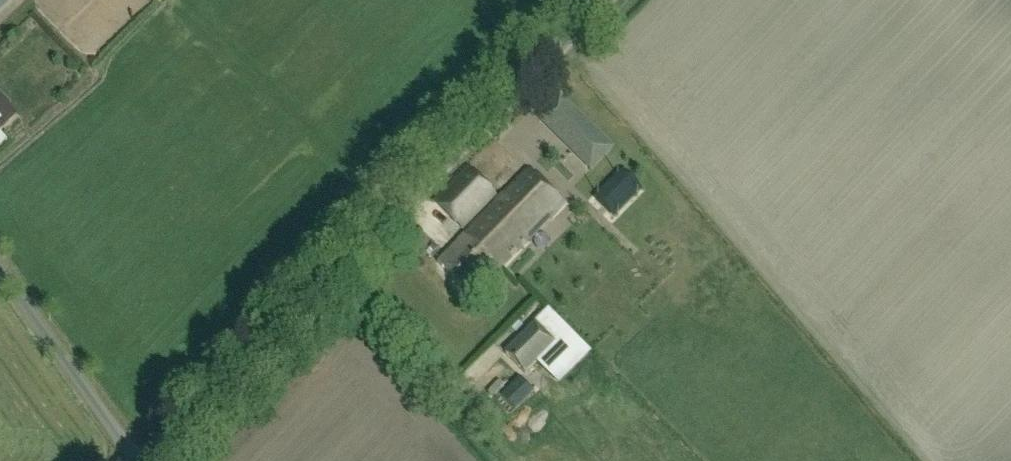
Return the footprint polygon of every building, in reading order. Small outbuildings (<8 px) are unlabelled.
[(592,166),(614,143),(562,93),(540,115),(592,166)] [(13,116),(0,102),(0,129),(13,116)] [(512,160),(492,168),(499,186),(519,178),(512,160)] [(473,167),(453,188),(479,214),(499,192),(473,167)] [(528,170),(464,236),(498,270),(562,204),(528,170)] [(638,191),(620,173),(594,199),(611,217),(638,191)] [(468,226),(479,214),(453,188),(441,201),(468,226)] [(566,205),(521,253),(536,268),(549,255),(542,249),(554,237),(577,258),(599,235),(566,205)] [(498,270),(464,236),(437,263),(472,297),(498,270)] [(534,324),(503,355),(523,375),(554,344),(554,343),(561,337),(541,316),(534,324)] [(500,396),(515,411),(534,392),(519,377),(500,396)]
